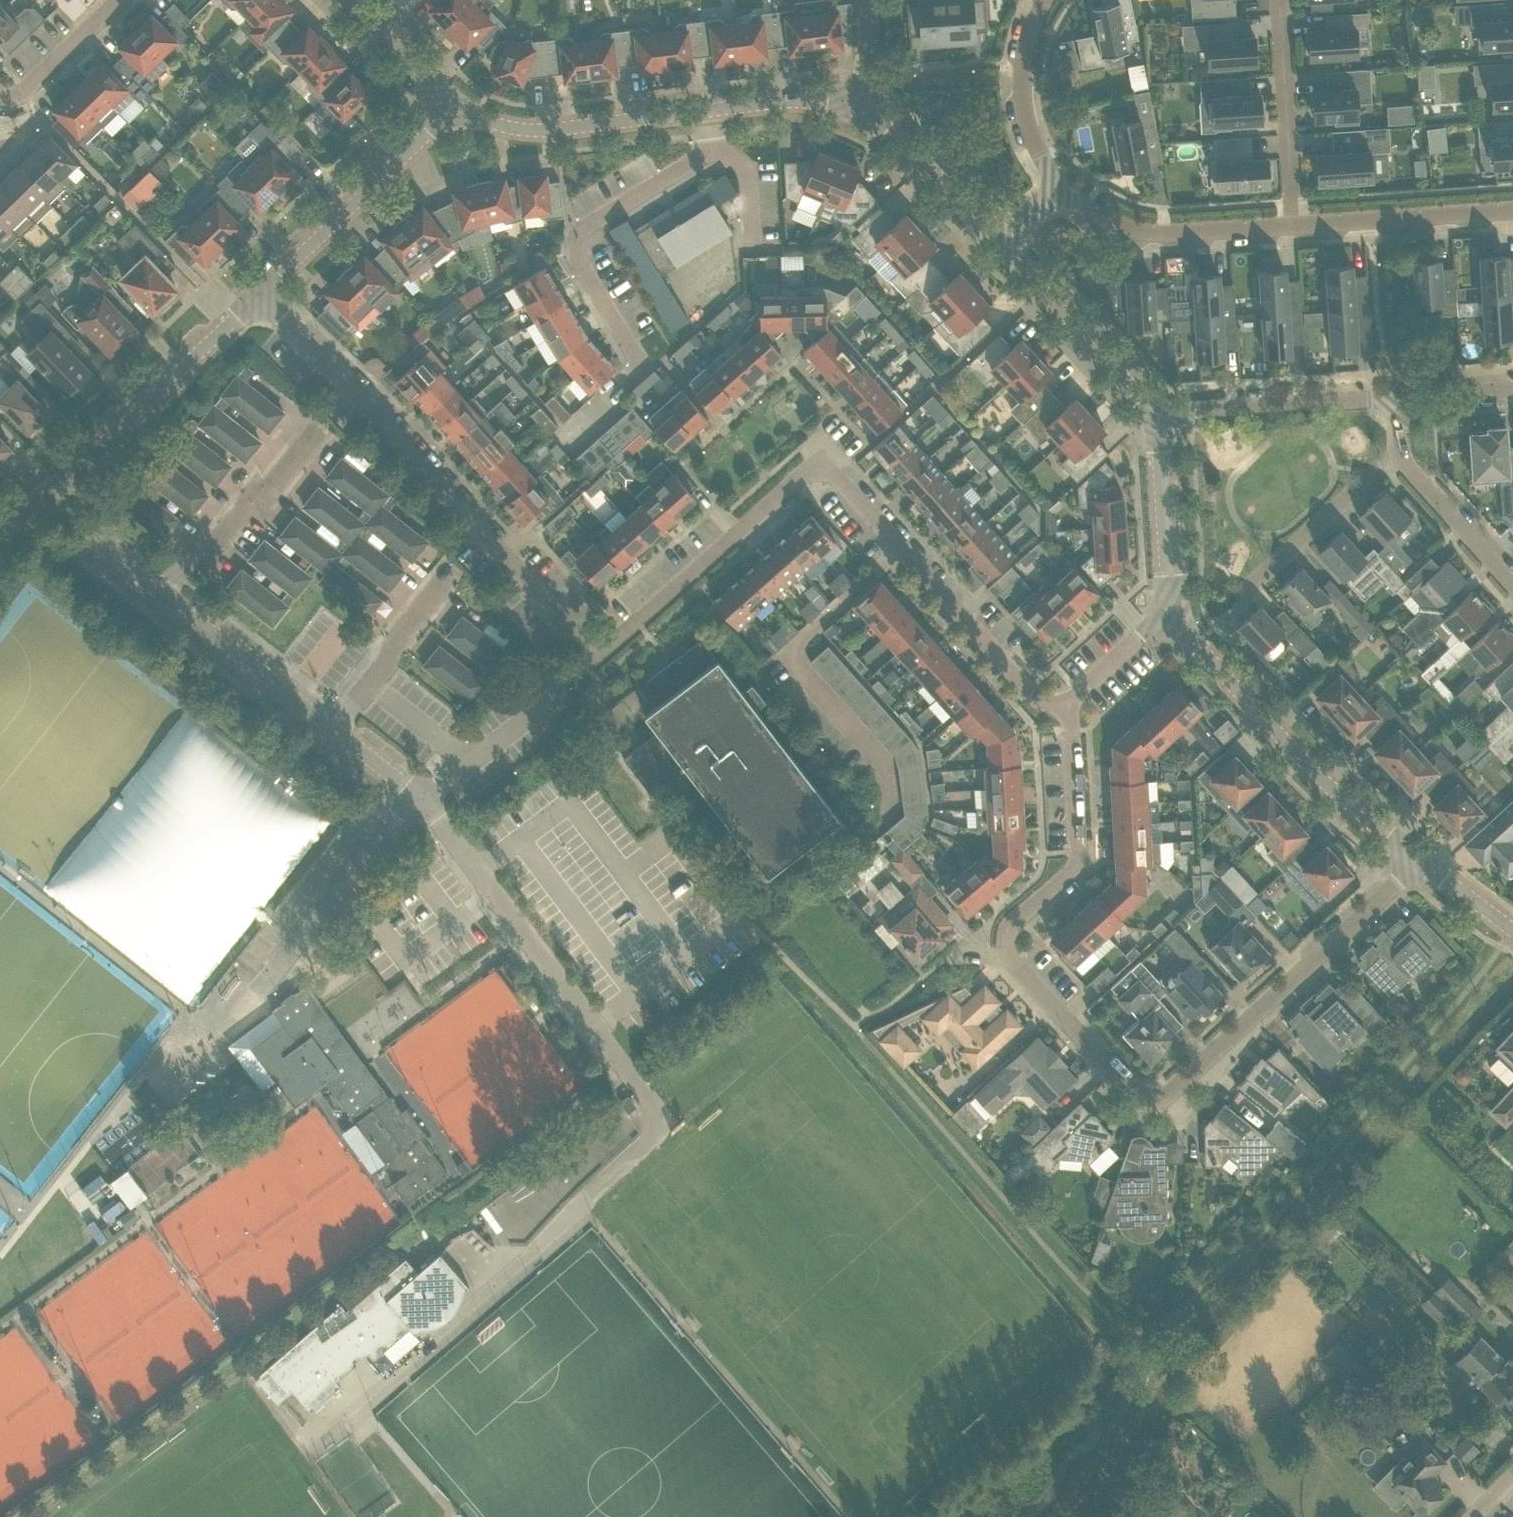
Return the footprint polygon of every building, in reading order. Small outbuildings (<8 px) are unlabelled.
[(231,9),(237,9),(239,7),(248,16),(264,0),(223,0),(231,9)] [(248,16),(257,25),(255,27),(255,33),(269,48),(294,23),(282,10),(287,5),(283,0),(264,0),(248,16)] [(440,9),(435,14),(448,28),(474,3),(473,3),(476,0),(432,0),(440,9)] [(949,41),(946,0),(919,0),(920,3),(908,4),(909,17),(910,32),(921,31),(922,43),(933,42),(933,43),(934,43),(934,42),(937,42),(937,43),(938,43),(938,42),(942,41),(942,42),(942,41),(946,41),(946,42),(947,42),(947,41),(949,41)] [(949,41),(950,41),(950,42),(951,42),(951,41),(955,41),(956,41),(956,40),(959,40),(959,41),(960,41),(960,40),(964,40),(964,41),(964,40),(975,39),(974,27),(986,26),(985,12),(984,0),(946,0),(949,41)] [(1075,38),(1075,39),(1076,39),(1079,52),(1082,68),(1103,64),(1102,55),(1129,50),(1127,41),(1139,39),(1131,0),(1102,0),(1103,4),(1091,6),(1097,34),(1075,38)] [(1192,19),(1236,16),(1235,1),(1233,1),(1233,0),(1191,0),(1192,19)] [(1311,11),(1333,9),(1332,0),(1310,0),(1311,11)] [(1504,19),(1502,1),(1469,4),(1470,23),(1476,23),(1478,53),(1496,51),(1496,48),(1512,47),(1512,19),(1504,19)] [(173,2),(165,10),(171,17),(181,28),(190,19),(173,2)] [(851,2),(811,7),(812,14),(816,50),(835,47),(834,39),(854,37),(851,2)] [(474,3),(448,28),(462,42),(467,36),(481,50),(495,37),(507,26),(491,10),(485,11),(483,13),(474,3)] [(0,10),(0,43),(3,40),(13,50),(45,18),(35,7),(34,7),(25,7),(17,15),(6,4),(3,7),(0,10)] [(1420,6),(1410,6),(1411,19),(1420,19),(1420,6)] [(811,7),(774,11),(778,46),(796,44),(797,52),(816,50),(812,14),(811,7)] [(750,22),(737,24),(741,59),(760,56),(759,49),(778,46),(774,11),(753,14),(749,19),(750,22)] [(1330,15),(1331,29),(1308,31),(1310,58),(1313,58),(1313,61),(1337,60),(1337,56),(1358,55),(1356,29),(1368,28),(1367,12),(1330,14),(1330,15)] [(189,35),(181,28),(171,17),(163,25),(152,14),(135,30),(161,56),(177,40),(180,43),(189,35)] [(718,18),(698,21),(699,21),(703,55),(721,53),(722,61),(741,59),(737,24),(724,25),(723,22),(718,18)] [(675,31),(662,33),(666,68),(685,66),(684,58),(703,55),(699,21),(698,21),(678,23),(674,28),(675,31)] [(1239,64),(1257,63),(1255,36),(1229,38),(1228,22),(1194,24),(1195,41),(1207,41),(1209,66),(1215,66),(1215,71),(1239,69),(1239,64)] [(313,31),(307,36),(294,23),(269,48),(283,62),(289,62),(292,60),(300,70),(328,43),(319,34),(318,36),(313,31)] [(644,27),(623,30),(624,31),(628,65),(646,62),(647,70),(666,68),(662,33),(649,34),(648,31),(644,27)] [(168,64),(161,56),(135,30),(119,46),(130,57),(122,65),(147,92),(157,83),(153,79),(168,64)] [(600,40),(587,42),(591,77),(610,75),(609,67),(628,65),(624,31),(623,30),(603,32),(599,37),(600,40)] [(569,36),(548,39),(548,40),(553,74),(571,72),(572,79),(591,77),(587,42),(574,43),(573,40),(569,36)] [(492,48),(489,57),(494,63),(500,65),(497,73),(516,80),(518,72),(530,77),(553,74),(548,40),(548,39),(534,41),(528,38),(523,41),(522,44),(509,39),(508,43),(500,40),(492,48)] [(335,53),(336,52),(328,43),(300,70),(309,79),(307,81),(307,87),(322,102),(347,77),(334,64),(340,58),(335,53)] [(1130,88),(1147,86),(1145,61),(1128,63),(1130,88)] [(122,65),(113,73),(102,62),(86,78),(119,111),(134,97),(138,101),(147,92),(122,65)] [(1512,107),(1512,63),(1491,64),(1492,82),(1491,82),(1493,113),(1512,112),(1512,107)] [(1433,64),(1417,65),(1419,87),(1435,86),(1433,64)] [(1318,108),(1318,119),(1334,118),(1334,124),(1359,123),(1356,89),(1355,84),(1367,83),(1366,68),(1331,70),(1332,90),(1313,92),(1314,109),(1318,108)] [(213,99),(227,86),(212,71),(198,83),(213,99)] [(322,102),(312,110),(330,129),(331,128),(338,134),(344,128),(355,118),(349,112),(364,98),(359,93),(365,88),(351,73),(347,77),(322,102)] [(1243,90),(1237,90),(1236,77),(1199,79),(1201,102),(1213,101),(1214,130),(1232,129),(1231,124),(1262,122),(1261,115),(1265,115),(1264,100),(1261,101),(1260,94),(1244,95),(1243,90)] [(103,127),(119,111),(86,78),(81,82),(79,80),(70,89),(72,91),(70,93),(103,127)] [(259,107),(267,99),(260,92),(252,100),(259,107)] [(70,93),(54,109),(65,120),(56,128),(74,147),(75,146),(83,139),(86,143),(103,127),(70,93)] [(198,96),(191,103),(200,112),(207,105),(198,96)] [(241,100),(233,107),(244,118),(251,111),(241,100)] [(1149,164),(1163,161),(1154,116),(1113,124),(1117,145),(1112,146),(1116,167),(1122,166),(1122,169),(1136,167),(1137,170),(1149,167),(1149,164)] [(1494,168),(1510,166),(1510,169),(1512,169),(1512,172),(1512,131),(1506,132),(1505,119),(1477,121),(1479,145),(1492,144),(1494,168)] [(283,123),(274,131),(281,138),(289,130),(283,123)] [(1389,127),(1354,129),(1355,142),(1347,143),(1347,148),(1332,148),(1333,153),(1316,154),(1317,160),(1315,160),(1317,177),(1318,177),(1318,182),(1337,181),(1337,184),(1354,183),(1354,180),(1372,179),(1371,152),(1391,151),(1389,127)] [(309,151),(295,137),(290,131),(281,140),(276,134),(264,145),(261,141),(244,157),(253,166),(279,194),(282,191),(287,185),(286,184),(291,179),(286,173),(309,151)] [(66,172),(75,163),(49,135),(36,147),(37,148),(32,152),(58,179),(65,186),(70,191),(77,183),(66,172)] [(1216,189),(1244,187),(1268,186),(1267,178),(1271,177),(1271,166),(1267,166),(1266,158),(1248,159),(1248,152),(1250,152),(1249,136),(1215,138),(1216,161),(1214,161),(1216,189)] [(147,163),(158,152),(152,146),(141,157),(147,163)] [(65,186),(58,179),(32,152),(28,157),(27,156),(15,167),(49,202),(65,186)] [(808,161),(784,162),(786,197),(798,202),(797,205),(816,213),(817,214),(839,160),(819,152),(814,163),(808,161)] [(279,194),(253,166),(244,157),(227,173),(231,177),(220,187),(245,212),(258,200),(263,205),(269,200),(270,202),(279,194)] [(159,178),(170,168),(161,159),(150,170),(164,184),(164,183),(159,178)] [(855,180),(859,168),(839,160),(817,214),(831,220),(832,217),(850,225),(877,200),(861,182),(855,180)] [(0,184),(0,185),(36,221),(52,206),(49,202),(15,167),(3,179),(4,180),(0,184)] [(144,203),(164,184),(150,170),(123,196),(136,209),(143,202),(144,203)] [(736,191),(725,173),(647,220),(649,224),(635,233),(626,218),(609,229),(671,330),(688,320),(659,272),(673,262),(675,266),(732,231),(715,204),(736,191)] [(559,180),(540,183),(539,175),(519,177),(520,183),(524,218),(525,218),(525,213),(537,211),(537,214),(542,218),(564,215),(559,180)] [(498,180),(491,182),(491,180),(479,182),(488,220),(500,217),(501,220),(506,223),(524,218),(520,183),(500,188),(498,180)] [(476,223),(488,220),(479,182),(467,186),(468,188),(461,190),(463,197),(456,199),(442,206),(458,239),(473,231),(476,226),(476,223)] [(0,185),(0,217),(9,227),(19,237),(36,221),(0,185)] [(231,225),(245,212),(220,187),(202,204),(207,209),(198,218),(225,246),(233,237),(232,236),(237,231),(231,225)] [(99,210),(111,199),(105,193),(93,204),(99,210)] [(450,242),(458,239),(442,206),(427,213),(422,217),(417,210),(412,215),(411,213),(400,220),(431,260),(452,245),(450,242)] [(860,231),(852,238),(869,256),(869,260),(878,269),(890,258),(920,230),(906,214),(896,223),(884,209),(883,210),(860,231)] [(77,232),(89,221),(83,214),(71,225),(77,232)] [(9,227),(0,217),(0,236),(9,227)] [(215,254),(225,246),(198,218),(189,227),(184,222),(165,240),(189,265),(203,252),(209,258),(214,253),(215,254)] [(411,276),(431,260),(400,220),(391,228),(392,230),(387,234),(392,240),(387,244),(378,253),(401,280),(409,273),(411,276)] [(149,260),(160,249),(135,223),(117,241),(138,263),(122,278),(153,311),(158,306),(162,310),(175,297),(172,293),(177,289),(149,260)] [(66,242),(77,232),(71,225),(60,236),(66,242)] [(890,258),(878,269),(887,279),(890,279),(907,297),(938,268),(926,255),(935,246),(920,230),(890,258)] [(838,231),(829,239),(835,246),(844,238),(838,231)] [(49,267),(60,256),(54,250),(42,261),(49,267)] [(544,250),(530,252),(532,266),(545,258),(544,250)] [(394,287),(401,280),(378,253),(365,266),(359,260),(354,265),(353,264),(344,272),(378,307),(379,308),(397,290),(394,287)] [(788,264),(802,263),(802,253),(788,254),(788,264)] [(1500,256),(1500,255),(1499,255),(1499,256),(1496,256),(1495,256),(1491,257),(1491,256),(1491,257),(1487,257),(1487,256),(1486,256),(1486,257),(1481,257),(1481,258),(1480,258),(1481,265),(1477,265),(1478,282),(1482,282),(1482,286),(1481,286),(1482,287),(1483,287),(1483,291),(1482,292),(1483,292),(1483,297),(1482,297),(1482,298),(1483,298),(1483,299),(1512,297),(1512,276),(1507,276),(1506,256),(1505,256),(1500,256)] [(1439,260),(1434,260),(1434,259),(1433,260),(1429,261),(1429,260),(1428,260),(1428,261),(1425,261),(1425,260),(1424,260),(1424,261),(1420,261),(1420,260),(1420,261),(1414,262),(1415,272),(1408,273),(1409,290),(1416,290),(1417,304),(1422,304),(1422,305),(1423,305),(1423,303),(1427,303),(1427,305),(1428,305),(1428,303),(1431,303),(1431,304),(1432,304),(1432,303),(1436,303),(1436,304),(1436,303),(1442,303),(1442,302),(1442,300),(1455,299),(1454,290),(1441,291),(1439,260)] [(510,260),(499,263),(502,275),(513,272),(510,260)] [(26,272),(17,264),(0,281),(0,283),(7,290),(26,272)] [(108,299),(117,290),(92,264),(81,275),(101,297),(86,311),(80,305),(76,303),(72,303),(68,305),(61,312),(77,329),(83,323),(110,352),(136,328),(108,299)] [(1351,266),(1346,266),(1346,265),(1345,265),(1345,266),(1342,266),(1341,266),(1341,267),(1337,267),(1337,266),(1336,266),(1336,267),(1333,267),(1333,266),(1332,266),(1332,267),(1327,267),(1327,268),(1326,268),(1327,275),(1323,276),(1324,293),(1328,292),(1328,296),(1327,296),(1327,297),(1328,297),(1329,302),(1328,302),(1329,302),(1329,307),(1328,307),(1328,308),(1329,308),(1329,309),(1367,307),(1366,286),(1353,287),(1352,266),(1351,266)] [(524,304),(555,285),(544,266),(512,286),(524,304)] [(960,273),(951,281),(938,268),(907,297),(917,308),(921,311),(926,311),(931,308),(934,306),(944,317),(975,289),(960,273)] [(1285,270),(1279,271),(1279,270),(1279,271),(1275,271),(1275,270),(1274,270),(1274,271),(1271,271),(1271,270),(1270,270),(1270,271),(1266,271),(1265,271),(1260,272),(1260,280),(1256,280),(1257,297),(1261,297),(1262,301),(1261,301),(1261,302),(1262,302),(1262,306),(1261,306),(1261,307),(1262,307),(1263,311),(1261,311),(1261,312),(1262,312),(1262,313),(1301,311),(1300,302),(1287,303),(1285,271),(1285,270)] [(29,286),(34,281),(26,272),(7,290),(15,299),(19,295),(29,286)] [(337,293),(323,306),(325,308),(347,332),(349,330),(357,322),(359,325),(378,307),(344,272),(335,281),(337,282),(332,287),(337,293)] [(1191,301),(1168,303),(1169,320),(1196,318),(1234,315),(1234,306),(1221,307),(1219,284),(1219,275),(1218,275),(1213,275),(1213,274),(1212,274),(1212,275),(1209,275),(1208,274),(1208,275),(1204,275),(1203,275),(1203,276),(1200,276),(1200,275),(1199,275),(1199,276),(1194,276),(1194,277),(1193,277),(1194,284),(1190,284),(1191,301)] [(1152,279),(1146,279),(1146,278),(1145,278),(1145,279),(1142,279),(1142,278),(1141,279),(1138,280),(1138,279),(1137,279),(1137,280),(1133,280),(1133,279),(1132,279),(1132,280),(1127,280),(1127,281),(1127,291),(1120,292),(1121,309),(1128,308),(1130,328),(1135,328),(1136,328),(1136,327),(1140,327),(1140,328),(1141,328),(1141,327),(1144,326),(1144,328),(1145,328),(1145,326),(1149,326),(1149,328),(1150,327),(1149,327),(1155,326),(1155,319),(1167,318),(1166,298),(1153,299),(1152,279)] [(829,328),(865,295),(856,284),(837,300),(827,293),(826,293),(826,286),(803,287),(805,327),(815,339),(804,349),(804,350),(829,328)] [(534,321),(566,302),(555,285),(524,304),(534,321)] [(29,286),(19,295),(30,307),(40,297),(35,292),(29,286)] [(783,328),(805,327),(803,287),(782,288),(783,328)] [(1464,287),(1455,288),(1456,301),(1465,300),(1464,287)] [(769,340),(783,328),(782,288),(781,288),(781,294),(759,295),(759,309),(749,318),(752,322),(758,328),(758,329),(781,354),(781,353),(769,340)] [(470,289),(458,297),(466,306),(477,299),(470,289)] [(980,314),(989,305),(975,289),(944,317),(955,328),(944,338),(961,356),(992,327),(980,314)] [(829,328),(804,350),(819,366),(843,344),(848,340),(848,339),(834,323),(854,306),(868,322),(880,311),(865,295),(829,328)] [(440,325),(466,306),(458,297),(432,316),(440,325)] [(1483,299),(1483,300),(1482,300),(1482,301),(1484,301),(1484,306),(1483,306),(1484,306),(1484,311),(1483,311),(1483,312),(1484,312),(1484,316),(1480,316),(1481,333),(1485,333),(1486,340),(1492,340),(1492,341),(1492,340),(1496,340),(1496,341),(1497,341),(1497,340),(1500,340),(1501,340),(1501,339),(1505,339),(1505,340),(1506,340),(1506,339),(1511,339),(1511,338),(1510,318),(1512,318),(1512,297),(1483,299)] [(63,342),(71,334),(40,301),(21,320),(40,340),(27,352),(67,394),(69,391),(72,392),(78,387),(78,383),(91,371),(63,342)] [(545,338),(576,319),(566,302),(534,321),(545,338)] [(722,321),(733,312),(726,303),(715,313),(722,321)] [(1355,316),(1368,316),(1367,307),(1329,309),(1329,310),(1328,310),(1328,311),(1329,311),(1330,316),(1329,316),(1329,317),(1330,316),(1330,321),(1329,321),(1329,322),(1330,322),(1330,326),(1326,326),(1327,343),(1331,343),(1332,350),(1332,351),(1337,350),(1337,351),(1338,351),(1338,350),(1342,350),(1342,351),(1343,351),(1343,350),(1346,350),(1346,351),(1347,351),(1347,350),(1351,349),(1351,350),(1351,349),(1357,349),(1355,316)] [(1288,321),(1301,320),(1301,311),(1262,313),(1263,315),(1262,315),(1262,316),(1263,316),(1263,320),(1262,320),(1262,321),(1263,321),(1263,325),(1262,325),(1262,326),(1263,326),(1264,330),(1260,330),(1261,347),(1265,347),(1265,355),(1266,355),(1271,355),(1271,356),(1272,355),(1275,354),(1275,355),(1276,355),(1276,354),(1280,354),(1280,355),(1281,355),(1281,354),(1284,354),(1284,355),(1285,355),(1285,354),(1290,353),(1291,353),(1288,321)] [(722,321),(715,313),(704,322),(711,331),(722,321)] [(885,315),(878,321),(880,323),(888,333),(895,327),(885,315)] [(1222,325),(1235,324),(1234,315),(1196,318),(1196,319),(1195,319),(1195,320),(1196,320),(1197,324),(1195,324),(1196,325),(1197,325),(1197,330),(1196,330),(1196,331),(1197,331),(1197,335),(1193,335),(1194,352),(1198,352),(1199,359),(1204,359),(1204,360),(1205,360),(1205,359),(1209,359),(1209,360),(1210,359),(1213,358),(1213,359),(1214,359),(1214,358),(1218,358),(1218,359),(1218,358),(1224,358),(1224,357),(1222,325)] [(422,340),(440,325),(432,316),(407,338),(415,346),(422,340)] [(475,334),(482,328),(473,319),(467,324),(475,334)] [(559,357),(587,337),(576,319),(545,338),(553,350),(559,357)] [(738,338),(764,368),(781,354),(758,329),(758,328),(752,322),(738,338)] [(897,343),(904,337),(895,327),(888,333),(897,343)] [(484,343),(490,337),(482,328),(475,334),(484,343)] [(701,341),(700,340),(695,334),(684,343),(690,349),(691,351),(701,341)] [(1021,339),(1012,348),(999,335),(969,363),(986,382),(995,374),(1005,384),(1036,356),(1021,339)] [(575,375),(601,352),(587,337),(559,357),(575,375)] [(475,353),(484,345),(477,338),(468,346),(475,353)] [(748,383),(764,368),(738,338),(722,353),(748,383)] [(843,344),(819,366),(833,382),(863,355),(848,339),(848,340),(843,344)] [(442,370),(446,366),(422,340),(415,346),(397,362),(405,371),(396,380),(411,397),(442,370)] [(691,351),(690,349),(684,343),(673,353),(680,360),(691,351)] [(508,363),(515,357),(508,348),(501,355),(508,363)] [(917,365),(923,359),(913,348),(907,354),(917,365)] [(31,373),(7,349),(0,356),(0,375),(11,386),(0,396),(0,402),(28,431),(49,411),(21,383),(31,373)] [(493,368),(501,361),(493,352),(485,359),(493,368)] [(589,391),(615,368),(601,352),(575,375),(589,391)] [(732,397),(748,383),(722,353),(705,367),(732,397)] [(847,398),(877,371),(863,355),(833,382),(847,398)] [(1042,380),(1051,372),(1036,356),(1005,384),(1019,400),(1009,409),(1022,423),(1054,394),(1042,380)] [(516,372),(523,365),(515,357),(508,363),(516,372)] [(926,375),(932,369),(923,359),(917,365),(926,375)] [(222,394),(230,400),(268,431),(284,412),(245,381),(253,370),(246,364),(222,394)] [(715,412),(732,397),(705,367),(689,382),(693,387),(715,412)] [(428,410),(455,386),(442,370),(411,397),(412,398),(414,395),(428,410)] [(649,386),(659,376),(654,370),(643,380),(649,386)] [(862,414),(892,387),(877,371),(847,398),(862,414)] [(512,389),(520,382),(512,374),(505,380),(512,389)] [(536,392),(542,386),(534,377),(527,383),(536,392)] [(638,395),(649,386),(643,380),(632,389),(638,395)] [(521,398),(528,391),(520,382),(512,389),(521,398)] [(473,396),(468,401),(455,386),(428,410),(441,425),(474,396),(473,396)] [(877,431),(907,404),(892,387),(862,414),(877,431)] [(708,419),(695,404),(681,389),(664,403),(691,433),(708,419)] [(221,410),(230,400),(222,394),(199,423),(199,424),(245,460),(260,441),(221,410)] [(1075,398),(1066,407),(1054,394),(1022,423),(1023,424),(1024,423),(1041,440),(1049,432),(1059,443),(1090,414),(1075,398)] [(562,423),(571,415),(553,395),(545,403),(562,423)] [(481,417),(487,412),(474,396),(441,425),(455,440),(481,417)] [(674,448),(691,433),(664,403),(648,418),(674,448)] [(936,421),(948,411),(942,405),(931,416),(936,421)] [(549,435),(558,427),(540,407),(531,415),(539,423),(547,432),(549,435)] [(645,440),(654,432),(632,407),(623,415),(639,433),(645,440)] [(494,433),(504,424),(490,408),(487,412),(481,417),(455,440),(468,456),(494,433)] [(942,427),(953,416),(948,411),(936,421),(942,427)] [(1096,439),(1105,430),(1090,414),(1059,443),(1069,454),(1060,463),(1077,481),(1108,453),(1096,439)] [(532,430),(539,423),(531,415),(524,421),(532,430)] [(639,433),(623,415),(615,422),(631,440),(639,433)] [(191,434),(199,424),(199,423),(192,417),(169,447),(176,454),(215,484),(230,465),(191,434)] [(622,448),(631,440),(615,422),(606,430),(622,448)] [(549,435),(547,432),(539,423),(532,430),(544,444),(551,437),(549,435)] [(913,441),(899,425),(898,425),(871,449),(886,466),(913,441)] [(1507,446),(1506,427),(1488,428),(1488,432),(1485,432),(1483,430),(1475,431),(1473,433),(1470,433),(1473,482),(1475,482),(1474,473),(1491,471),(1491,476),(1499,476),(1501,514),(1512,513),(1512,466),(1508,467),(1507,446)] [(620,450),(622,448),(606,430),(598,438),(614,456),(620,450)] [(482,471),(508,448),(494,433),(468,456),(482,471)] [(11,448),(0,437),(0,458),(11,448)] [(605,463),(614,456),(598,438),(589,445),(605,463)] [(964,454),(976,443),(970,438),(958,449),(964,454)] [(900,482),(928,457),(913,441),(886,466),(900,482)] [(558,457),(564,452),(556,443),(550,448),(558,457)] [(979,470),(985,465),(991,459),(976,443),(964,454),(979,470)] [(604,463),(605,463),(589,445),(581,453),(597,470),(604,463)] [(169,447),(146,476),(145,477),(146,477),(192,514),(207,494),(168,464),(176,454),(169,447)] [(495,486),(521,463),(508,448),(482,471),(495,486)] [(619,463),(627,456),(620,450),(614,456),(605,463),(604,463),(611,470),(619,463)] [(588,478),(597,470),(581,453),(572,461),(588,478)] [(915,498),(942,473),(928,457),(900,482),(915,498)] [(373,514),(389,493),(397,484),(389,478),(381,488),(342,458),(327,477),(358,502),(373,514)] [(1006,475),(1000,469),(991,459),(985,465),(994,474),(988,480),(994,485),(1006,475)] [(678,513),(695,498),(662,460),(644,476),(680,516),(681,516),(678,513)] [(1106,480),(1115,472),(1105,461),(1077,486),(1079,508),(1091,507),(1092,528),(1125,526),(1123,495),(1115,496),(1114,486),(1106,486),(1106,480)] [(506,504),(535,478),(521,463),(495,486),(508,501),(506,503),(506,504)] [(619,463),(611,470),(618,478),(623,474),(623,467),(619,463)] [(138,487),(146,477),(145,477),(146,476),(139,471),(115,501),(162,537),(177,518),(138,487)] [(539,522),(564,500),(541,473),(535,478),(506,504),(522,521),(531,513),(539,522)] [(924,518),(957,489),(942,473),(915,498),(917,501),(912,504),(919,512),(924,508),(929,514),(924,518)] [(601,488),(610,481),(604,474),(595,482),(600,488),(601,488)] [(999,491),(1010,480),(1006,475),(994,485),(999,491)] [(665,530),(680,516),(644,476),(643,476),(650,483),(635,497),(641,503),(665,530)] [(601,488),(600,488),(595,482),(585,490),(591,497),(601,488)] [(350,543),(365,523),(373,514),(358,502),(350,512),(319,487),(303,506),(335,531),(350,543)] [(1390,496),(1391,494),(1385,488),(1373,499),(1375,500),(1359,515),(1383,541),(1409,518),(1390,496)] [(943,530),(971,505),(957,489),(924,518),(933,528),(938,524),(943,530)] [(388,510),(397,499),(389,493),(373,514),(365,523),(373,530),(412,560),(427,541),(388,510)] [(1043,498),(1038,502),(1045,511),(1047,509),(1054,503),(1049,498),(1043,498)] [(1023,517),(1033,508),(1028,502),(1017,511),(1023,517)] [(650,544),(665,530),(641,503),(625,516),(650,544)] [(552,536),(577,514),(569,505),(544,527),(552,536)] [(958,546),(986,521),(971,505),(943,530),(939,534),(948,544),(952,540),(958,546)] [(1038,515),(1038,513),(1033,508),(1023,517),(1038,534),(1040,532),(1038,515)] [(819,556),(835,541),(811,513),(794,528),(819,556)] [(311,561),(319,567),(319,566),(327,572),(342,553),(350,543),(335,531),(326,541),(295,516),(280,536),(311,561)] [(634,557),(650,544),(625,516),(610,530),(634,557)] [(1056,520),(1045,520),(1046,530),(1053,530),(1056,530),(1056,520)] [(972,563),(1000,537),(986,521),(958,546),(972,563)] [(365,540),(373,530),(365,523),(350,543),(342,553),(350,559),(389,589),(404,570),(365,540)] [(1119,556),(1127,556),(1125,526),(1092,528),(1093,552),(1080,566),(1099,587),(1112,575),(1112,567),(1120,567),(1119,556)] [(803,570),(819,556),(794,528),(778,543),(803,570)] [(619,571),(634,557),(610,530),(595,543),(594,542),(619,571)] [(1321,543),(1316,548),(1330,562),(1353,588),(1374,568),(1364,557),(1363,555),(1355,546),(1341,532),(1324,547),(1321,543)] [(987,579),(1015,554),(1000,537),(972,563),(968,567),(977,577),(981,573),(987,579)] [(249,559),(288,590),(296,596),(319,567),(311,561),(303,571),(264,540),(249,559)] [(619,571),(594,542),(576,558),(568,549),(559,557),(582,582),(591,574),(599,584),(616,569),(619,571)] [(1034,557),(1044,549),(1038,542),(1028,551),(1034,557)] [(1427,553),(1413,566),(1390,542),(1378,552),(1387,563),(1405,582),(1413,591),(1440,566),(1427,553)] [(786,585),(803,570),(778,543),(762,557),(786,585)] [(1025,566),(1034,557),(1028,551),(1019,560),(1025,566)] [(319,582),(366,619),(381,600),(342,569),(350,559),(342,553),(327,572),(319,582)] [(770,599),(786,585),(762,557),(746,571),(770,599)] [(1443,600),(1465,581),(1446,560),(1440,566),(1413,591),(1410,594),(1419,604),(1419,611),(1402,627),(1416,642),(1432,627),(1452,609),(1443,600)] [(1387,563),(1378,571),(1385,580),(1395,591),(1396,590),(1396,589),(1405,582),(1387,563)] [(995,596),(1019,575),(1011,566),(987,587),(995,596)] [(1081,608),(1098,592),(1075,566),(1057,582),(1081,608)] [(1331,599),(1315,582),(1302,568),(1280,588),(1290,600),(1287,602),(1296,612),(1298,610),(1300,613),(1299,615),(1311,627),(1321,617),(1317,613),(1331,599)] [(241,569),(226,588),(273,625),(296,596),(288,590),(280,600),(241,569)] [(754,613),(770,599),(746,571),(730,586),(754,613)] [(846,587),(852,582),(842,571),(837,576),(846,587)] [(837,576),(827,585),(837,595),(846,587),(837,576)] [(870,621),(896,598),(880,581),(854,604),(870,621)] [(1064,623),(1081,608),(1057,582),(1040,597),(1064,623)] [(737,628),(754,613),(730,586),(713,601),(737,628)] [(1450,646),(1421,673),(1430,683),(1456,660),(1468,649),(1471,646),(1461,636),(1472,626),(1487,613),(1488,614),(1495,608),(1483,596),(1480,599),(1472,590),(1452,609),(1441,619),(1451,630),(1445,640),(1450,646)] [(1355,627),(1365,618),(1343,594),(1333,604),(1355,627)] [(1047,639),(1064,623),(1040,597),(1016,620),(1031,636),(1038,630),(1047,639)] [(883,636),(909,613),(896,598),(870,621),(883,636)] [(819,611),(819,610),(810,600),(805,605),(814,615),(819,611)] [(808,621),(814,615),(805,605),(799,610),(808,621)] [(1284,631),(1265,611),(1261,606),(1237,627),(1266,659),(1273,659),(1284,648),(1284,643),(1278,636),(1284,631)] [(897,652),(923,629),(909,613),(883,636),(897,652)] [(447,636),(486,666),(494,672),(518,642),(510,636),(501,647),(462,617),(447,636)] [(798,630),(797,629),(788,619),(772,634),(782,644),(798,630)] [(1468,649),(1479,660),(1472,671),(1477,676),(1499,656),(1512,643),(1512,629),(1510,626),(1507,629),(1499,620),(1484,634),(1471,646),(1468,649)] [(829,638),(839,629),(833,622),(823,631),(829,638)] [(1304,656),(1316,645),(1298,626),(1286,637),(1304,656)] [(910,667),(936,644),(923,629),(897,652),(910,667)] [(773,651),(782,644),(772,634),(764,641),(773,651)] [(719,660),(718,660),(702,639),(647,681),(662,702),(646,714),(659,731),(624,758),(651,794),(668,781),(688,808),(706,794),(731,826),(720,833),(733,850),(743,842),(767,874),(841,818),(755,707),(758,704),(745,688),(742,690),(719,660)] [(924,682),(950,659),(936,644),(910,667),(924,682)] [(818,670),(836,654),(828,645),(810,661),(818,670)] [(494,672),(486,666),(478,676),(439,646),(424,665),(471,702),(494,672)] [(853,664),(859,658),(851,649),(844,654),(853,664)] [(826,679),(844,663),(836,654),(818,670),(826,679)] [(1351,682),(1360,674),(1343,655),(1315,681),(1323,690),(1316,696),(1322,703),(1319,706),(1332,719),(1361,693),(1351,682)] [(861,673),(868,667),(859,658),(853,664),(861,673)] [(938,697),(964,674),(950,659),(924,682),(938,697)] [(1485,687),(1496,700),(1500,696),(1508,704),(1476,734),(1487,745),(1512,721),(1512,661),(1485,687)] [(834,688),(852,672),(844,663),(826,679),(834,688)] [(842,697),(860,681),(852,672),(834,688),(842,697)] [(965,702),(978,690),(964,674),(938,697),(954,715),(967,704),(965,702)] [(880,694),(886,688),(878,679),(871,685),(880,694)] [(1457,713),(1482,689),(1473,679),(1448,703),(1457,713)] [(850,706),(868,690),(860,681),(842,697),(850,706)] [(1194,716),(1202,709),(1195,700),(1186,691),(1179,683),(1161,699),(1185,725),(1203,744),(1211,753),(1221,745),(1212,736),(1209,733),(1211,731),(1199,718),(1197,719),(1194,716)] [(1195,683),(1186,691),(1195,700),(1204,692),(1195,683)] [(888,704),(895,698),(886,688),(880,694),(888,704)] [(858,715),(876,699),(868,690),(850,706),(858,715)] [(996,710),(980,692),(978,690),(965,702),(967,704),(954,715),(970,734),(996,710)] [(1380,694),(1371,703),(1361,693),(1332,719),(1345,733),(1348,730),(1354,737),(1365,727),(1373,736),(1398,713),(1380,694)] [(866,724),(884,708),(876,699),(858,715),(866,724)] [(1170,738),(1185,725),(1161,699),(1146,713),(1170,738)] [(874,733),(892,717),(884,708),(866,724),(874,733)] [(907,725),(913,719),(905,709),(898,715),(907,725)] [(1015,747),(1014,731),(996,710),(970,734),(979,744),(985,743),(986,765),(983,765),(983,767),(1020,765),(1019,747),(1015,747)] [(1155,752),(1170,738),(1146,713),(1131,727),(1155,752)] [(1408,737),(1415,730),(1398,713),(1373,736),(1382,745),(1375,751),(1381,758),(1378,761),(1391,774),(1419,748),(1408,737)] [(882,742),(900,726),(892,717),(874,733),(882,742)] [(915,734),(922,728),(913,719),(907,725),(915,734)] [(1487,745),(1495,754),(1504,763),(1512,754),(1512,752),(1508,747),(1512,741),(1512,721),(1487,745)] [(903,747),(912,739),(900,726),(882,742),(890,751),(903,747)] [(1154,753),(1155,752),(1131,727),(1113,744),(1114,764),(1110,764),(1111,783),(1147,781),(1147,780),(1143,780),(1142,756),(1149,749),(1154,753)] [(1470,735),(1457,746),(1475,768),(1488,756),(1470,735)] [(898,767),(921,764),(918,748),(894,755),(898,767)] [(927,758),(939,756),(938,748),(926,749),(927,758)] [(1439,749),(1429,758),(1419,748),(1391,774),(1403,788),(1406,785),(1413,792),(1424,782),(1432,791),(1457,768),(1439,749)] [(1199,764),(1208,756),(1202,750),(1193,758),(1199,764)] [(1205,767),(1196,776),(1215,797),(1222,791),(1234,805),(1259,782),(1253,776),(1256,773),(1244,760),(1242,763),(1235,756),(1228,762),(1220,754),(1205,767)] [(928,766),(941,765),(939,756),(927,758),(928,766)] [(1189,773),(1199,764),(1193,758),(1184,767),(1189,773)] [(899,779),(923,775),(921,764),(898,767),(899,779)] [(985,788),(1021,786),(1020,765),(983,767),(985,788)] [(1468,794),(1475,787),(1457,768),(1432,791),(1440,799),(1433,806),(1439,813),(1437,815),(1448,828),(1451,825),(1458,832),(1483,809),(1468,794)] [(1176,780),(1176,779),(1176,775),(1173,771),(1163,771),(1164,781),(1176,780)] [(901,791),(925,787),(923,775),(899,779),(901,791)] [(1176,788),(1190,787),(1189,778),(1176,779),(1176,780),(1176,788)] [(1112,803),(1148,801),(1147,781),(1111,783),(1112,803)] [(931,792),(944,790),(943,782),(930,784),(931,792)] [(1253,789),(1260,783),(1259,782),(1234,805),(1228,810),(1227,811),(1245,830),(1252,824),(1262,835),(1290,809),(1277,796),(1274,798),(1268,791),(1261,798),(1253,789)] [(986,808),(1022,806),(1021,786),(985,788),(986,808)] [(902,803),(926,799),(925,787),(901,791),(902,803)] [(933,801),(945,799),(944,790),(931,792),(933,801)] [(925,822),(928,813),(926,799),(902,803),(904,814),(925,822)] [(1178,808),(1190,807),(1190,799),(1177,800),(1178,808)] [(1465,844),(1474,854),(1477,851),(1486,861),(1490,857),(1497,865),(1495,866),(1499,869),(1500,868),(1507,876),(1508,874),(1512,874),(1512,800),(1465,844)] [(1114,824),(1149,822),(1148,801),(1112,803),(1114,824)] [(987,829),(1023,827),(1022,806),(986,808),(986,809),(977,809),(977,811),(976,810),(977,826),(978,826),(978,827),(981,827),(987,828),(987,829)] [(1299,826),(1302,823),(1290,809),(1262,835),(1272,846),(1266,851),(1283,870),(1307,848),(1299,839),(1306,833),(1299,826)] [(904,814),(896,822),(917,846),(926,838),(921,832),(925,822),(904,814)] [(942,828),(945,820),(933,816),(930,824),(942,828)] [(1179,828),(1192,827),(1191,819),(1179,820),(1179,828)] [(954,833),(957,825),(945,820),(942,828),(954,833)] [(1203,820),(1198,825),(1199,837),(1209,827),(1203,820)] [(907,855),(917,846),(896,822),(886,830),(893,838),(902,849),(907,855)] [(1115,844),(1149,842),(1149,822),(1114,824),(1115,844)] [(1021,846),(1024,846),(1023,827),(987,829),(987,831),(991,831),(993,854),(983,863),(978,857),(977,858),(1000,885),(1022,866),(1021,846)] [(411,851),(418,842),(409,836),(402,844),(411,851)] [(893,838),(887,843),(896,854),(902,849),(893,838)] [(1180,849),(1193,848),(1193,840),(1180,840),(1180,849)] [(1149,842),(1115,844),(1116,865),(1150,863),(1160,862),(1160,860),(1159,841),(1149,842)] [(1336,850),(1333,853),(1326,846),(1315,857),(1307,848),(1283,870),(1300,888),(1311,877),(1327,894),(1351,872),(1344,866),(1347,863),(1336,850)] [(922,871),(907,855),(902,849),(896,854),(890,859),(910,882),(922,871)] [(1202,866),(1212,865),(1211,849),(1201,850),(1202,866)] [(984,899),(1000,885),(977,858),(961,872),(984,899)] [(1145,864),(1150,864),(1150,863),(1116,865),(1117,880),(1113,884),(1111,882),(1098,894),(1121,920),(1123,919),(1121,917),(1147,893),(1145,864)] [(967,914),(984,899),(961,872),(944,887),(967,914)] [(1211,873),(1201,873),(1201,874),(1202,886),(1202,894),(1218,880),(1211,873)] [(1192,887),(1202,886),(1201,874),(1192,874),(1192,887)] [(1243,901),(1243,900),(1221,877),(1218,880),(1202,894),(1202,895),(1195,902),(1204,911),(1215,901),(1227,915),(1243,901)] [(951,923),(928,897),(918,885),(880,918),(890,930),(892,928),(905,943),(903,944),(907,949),(909,947),(917,957),(933,943),(931,940),(951,923)] [(1195,902),(1202,895),(1202,894),(1202,886),(1192,887),(1193,903),(1195,902)] [(1106,934),(1121,920),(1098,894),(1082,908),(1106,934)] [(1091,948),(1106,934),(1082,908),(1067,922),(1091,948)] [(1170,923),(1180,915),(1174,908),(1164,916),(1170,923)] [(1434,936),(1436,934),(1417,914),(1406,924),(1400,918),(1384,933),(1387,936),(1375,947),(1372,944),(1361,955),(1363,958),(1358,963),(1374,979),(1371,982),(1387,1000),(1428,961),(1435,968),(1451,953),(1434,936)] [(1269,952),(1244,926),(1238,919),(1209,946),(1239,980),(1269,952)] [(1157,936),(1167,927),(1160,921),(1151,930),(1157,936)] [(1074,963),(1091,948),(1067,922),(1050,938),(1069,959),(1065,963),(1075,975),(1080,970),(1074,963)] [(1194,965),(1202,958),(1175,928),(1163,938),(1182,959),(1181,961),(1179,962),(1179,965),(1180,969),(1163,985),(1192,1016),(1201,1007),(1204,1012),(1222,996),(1194,965)] [(1130,960),(1139,951),(1134,945),(1125,954),(1130,960)] [(1098,990),(1115,974),(1107,965),(1090,981),(1098,990)] [(543,1108),(578,1084),(496,966),(442,1003),(458,1026),(470,1018),(479,1031),(486,1027),(543,1108)] [(1183,1024),(1159,999),(1131,968),(1110,986),(1120,997),(1118,999),(1130,1011),(1132,1009),(1142,1021),(1133,1029),(1130,1026),(1122,1034),(1132,1046),(1135,1043),(1151,1061),(1178,1036),(1150,1007),(1158,1000),(1182,1025),(1183,1024)] [(1293,1024),(1288,1028),(1302,1043),(1307,1049),(1322,1035),(1336,1050),(1350,1038),(1353,1042),(1363,1032),(1367,1036),(1384,1020),(1360,994),(1346,979),(1335,990),(1329,984),(1315,996),(1314,997),(1319,1002),(1309,1011),(1308,1010),(1305,1013),(1303,1015),(1299,1011),(1290,1020),(1293,1024)] [(283,1024),(253,1047),(271,1070),(278,1080),(279,1081),(295,1102),(303,1096),(325,1080),(327,1083),(351,1115),(355,1121),(385,1160),(385,1161),(386,1162),(387,1163),(388,1164),(389,1165),(390,1166),(391,1166),(393,1167),(394,1167),(395,1167),(396,1168),(398,1168),(399,1168),(401,1167),(402,1167),(403,1167),(412,1160),(416,1165),(407,1172),(392,1183),(407,1202),(447,1172),(431,1150),(420,1135),(425,1132),(406,1107),(401,1110),(390,1095),(389,1096),(385,1090),(366,1065),(364,1062),(341,1031),(324,1009),(307,985),(306,985),(272,1010),(274,1012),(282,1022),(283,1024)] [(976,1064),(1019,1024),(1006,1010),(1002,1014),(993,1004),(997,1000),(984,986),(961,1008),(949,994),(924,1017),(937,1031),(947,1022),(968,1045),(960,1052),(961,1053),(964,1050),(976,1064)] [(400,1072),(452,1038),(435,1013),(383,1047),(400,1072)] [(918,1049),(898,1026),(897,1026),(882,1039),(903,1062),(918,1049)] [(1495,1049),(1497,1050),(1495,1053),(1512,1070),(1512,1030),(1495,1049)] [(1041,1107),(1074,1077),(1037,1037),(974,1095),(991,1114),(1014,1093),(1029,1094),(1041,1107)] [(1237,1086),(1236,1087),(1252,1100),(1273,1117),(1285,1106),(1281,1102),(1296,1084),(1314,1100),(1321,1093),(1292,1062),(1279,1047),(1280,1047),(1279,1046),(1259,1067),(1255,1064),(1245,1076),(1247,1077),(1237,1086)] [(1456,1071),(1455,1075),(1456,1080),(1458,1083),(1462,1084),(1467,1084),(1470,1081),(1471,1077),(1471,1073),(1468,1069),(1464,1068),(1460,1069),(1456,1071)] [(1512,1118),(1512,1084),(1488,1111),(1505,1127),(1512,1118)] [(971,1135),(986,1120),(967,1100),(952,1114),(971,1135)] [(1102,1146),(1112,1136),(1080,1102),(1005,1172),(1014,1182),(1032,1166),(1041,1176),(1053,1166),(1053,1158),(1083,1160),(1085,1158),(1088,1161),(1103,1147),(1102,1146)] [(1265,1136),(1240,1116),(1224,1103),(1207,1125),(1207,1134),(1210,1136),(1208,1139),(1206,1139),(1206,1161),(1220,1161),(1225,1154),(1238,1164),(1236,1166),(1238,1174),(1247,1181),(1258,1167),(1261,1169),(1269,1158),(1271,1160),(1280,1148),(1265,1136)] [(1031,1143),(1050,1126),(1040,1113),(1020,1130),(1031,1143)] [(1277,1120),(1265,1136),(1280,1148),(1293,1158),(1306,1143),(1277,1120)] [(1118,1173),(1100,1225),(1118,1225),(1131,1225),(1131,1227),(1136,1231),(1142,1231),(1147,1226),(1147,1219),(1165,1219),(1167,1219),(1167,1173),(1166,1164),(1166,1153),(1168,1153),(1167,1144),(1159,1144),(1159,1145),(1153,1145),(1151,1145),(1151,1146),(1144,1143),(1138,1160),(1125,1156),(1126,1155),(1125,1154),(1118,1173)] [(464,1160),(456,1167),(462,1175),(470,1169),(464,1160)] [(141,1199),(147,1194),(128,1169),(111,1182),(130,1207),(141,1199)] [(1099,1176),(1096,1186),(1110,1191),(1114,1181),(1099,1176)] [(1088,1263),(1088,1264),(1089,1264),(1101,1269),(1110,1244),(1097,1240),(1088,1263)] [(1307,1246),(1297,1256),(1309,1268),(1319,1259),(1307,1246)] [(457,1307),(458,1304),(461,1298),(462,1292),(469,1286),(440,1253),(418,1272),(405,1258),(380,1280),(368,1267),(338,1294),(349,1307),(346,1310),(341,1304),(254,1379),(277,1403),(292,1390),(310,1411),(340,1386),(336,1381),(369,1352),(375,1358),(399,1337),(396,1334),(407,1325),(414,1333),(421,1328),(425,1327),(428,1327),(433,1326),(435,1325),(438,1323),(442,1321),(444,1320),(448,1317),(450,1315),(452,1313),(455,1309),(457,1307)] [(1473,1304),(1447,1279),(1436,1290),(1451,1305),(1469,1323),(1481,1311),(1473,1304)] [(1436,1319),(1451,1305),(1436,1290),(1421,1305),(1436,1319)] [(1477,1385),(1490,1372),(1503,1359),(1478,1334),(1470,1341),(1472,1343),(1457,1359),(1471,1373),(1465,1379),(1473,1387),(1476,1383),(1477,1385)] [(1492,1375),(1490,1372),(1477,1385),(1499,1406),(1511,1395),(1512,1397),(1512,1355),(1492,1375)] [(1174,1417),(1166,1426),(1175,1434),(1183,1425),(1174,1417)] [(1465,1464),(1479,1449),(1466,1436),(1451,1451),(1465,1464)] [(1395,1486),(1384,1497),(1395,1508),(1395,1509),(1395,1510),(1405,1500),(1421,1516),(1443,1494),(1429,1480),(1446,1463),(1424,1439),(1405,1458),(1403,1456),(1384,1475),(1395,1486)]
